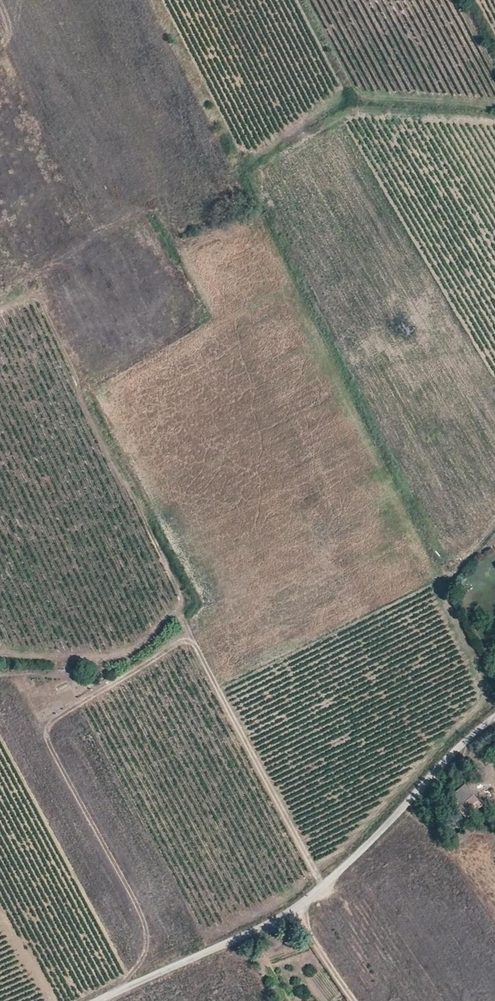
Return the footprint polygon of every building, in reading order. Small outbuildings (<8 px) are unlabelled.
[(488,795),(479,785),(462,798),(471,809),(488,795)]
